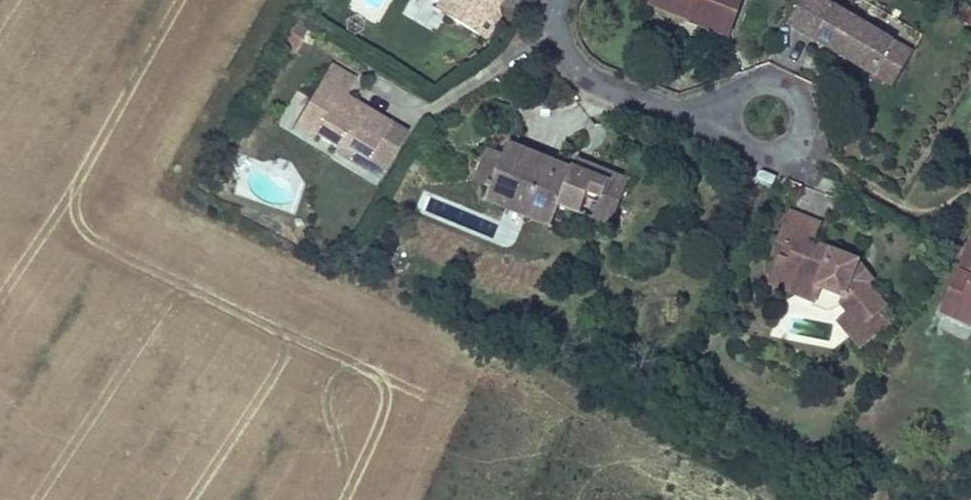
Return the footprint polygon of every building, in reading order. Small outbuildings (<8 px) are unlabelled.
[(434,6),(445,12),(451,0),(438,0),(434,6)] [(445,12),(475,28),(485,10),(494,15),(499,6),(493,3),(494,0),(451,0),(445,12)] [(685,17),(689,5),(732,20),(739,0),(651,0),(649,4),(685,17)] [(846,58),(874,74),(894,38),(825,0),(798,0),(784,24),(837,53),(840,47),(849,52),(846,58)] [(689,5),(685,17),(727,33),(732,20),(689,5)] [(484,33),(494,15),(485,10),(475,28),(484,33)] [(292,56),(307,31),(291,21),(276,47),(292,56)] [(894,38),(874,74),(892,83),(911,48),(894,38)] [(837,53),(846,58),(849,52),(840,47),(837,53)] [(331,151),(379,179),(408,130),(345,94),(355,77),(328,61),(291,125),(309,135),(312,129),(336,143),(331,151)] [(626,173),(573,151),(569,161),(566,168),(555,164),(558,156),(506,135),(500,151),(486,185),(481,197),(501,205),(507,189),(553,208),(556,200),(575,208),(583,189),(597,195),(589,214),(606,221),(626,173)] [(486,185),(500,151),(485,145),(472,179),(486,185)] [(566,168),(569,161),(558,156),(555,164),(566,168)] [(546,224),(553,208),(507,189),(501,205),(546,224)] [(862,335),(887,321),(878,306),(887,300),(871,277),(859,260),(864,249),(832,238),(828,249),(810,240),(814,231),(820,210),(791,197),(776,241),(783,244),(774,264),(796,274),(799,266),(821,274),(846,283),(842,293),(849,304),(857,319),(853,321),(862,335)] [(828,249),(832,238),(814,231),(810,240),(828,249)] [(937,311),(970,325),(970,232),(937,311)] [(859,260),(871,277),(877,272),(864,249),(859,260)] [(815,287),(821,274),(799,266),(796,274),(774,264),(772,270),(815,287)] [(855,340),(862,335),(853,321),(857,319),(849,304),(837,312),(855,340)]
